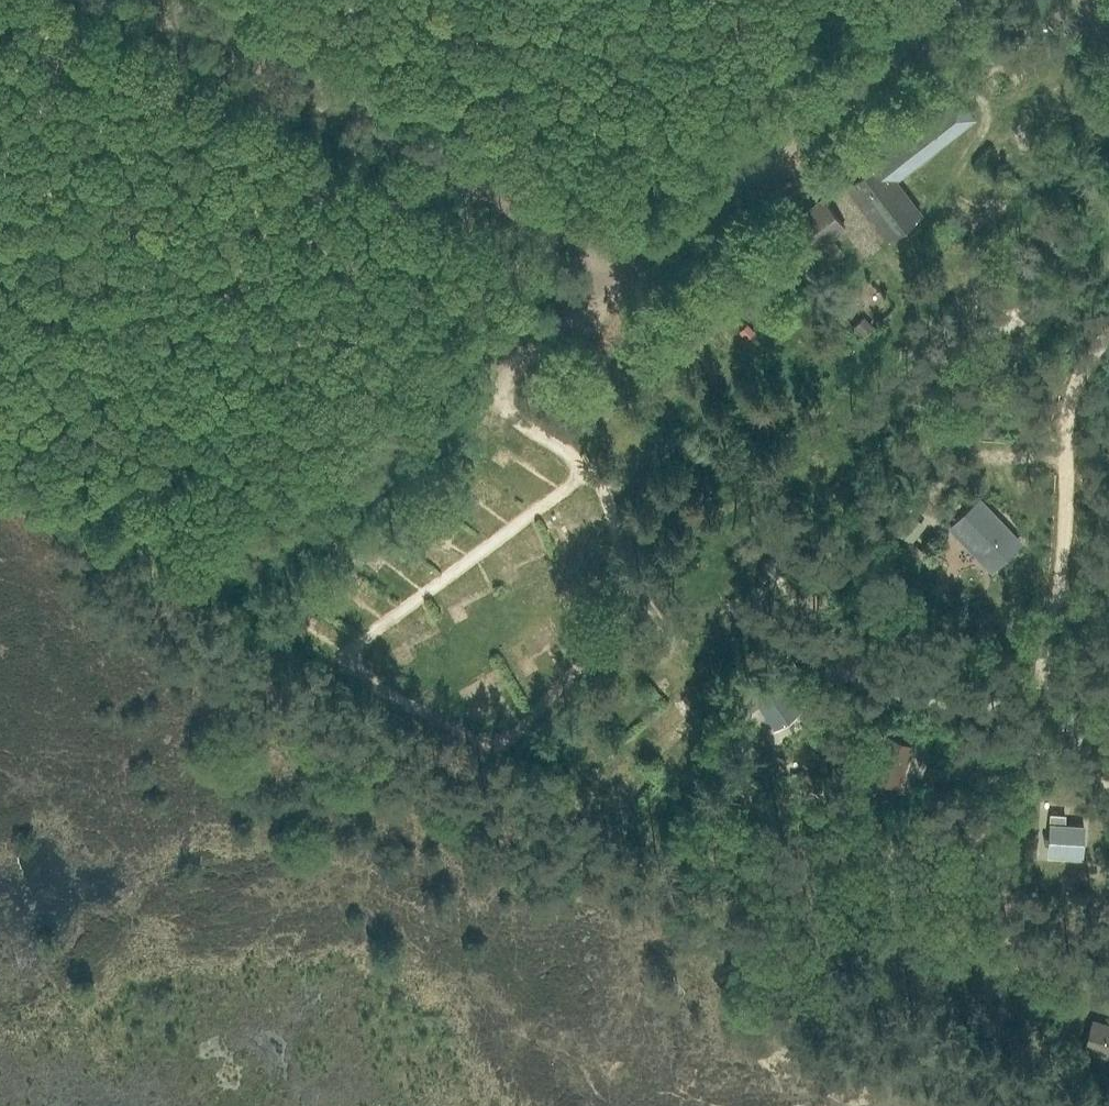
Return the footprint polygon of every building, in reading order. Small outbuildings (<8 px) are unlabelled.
[(888,240),(921,214),(896,182),(975,120),(959,99),(846,187),(888,240)] [(797,265),(812,253),(845,227),(823,200),(776,237),(797,265)] [(864,319),(856,326),(864,335),(873,327),(864,319)] [(499,484),(490,495),(502,504),(511,493),(499,484)] [(977,499),(949,527),(993,570),(1019,542),(977,499)] [(802,712),(776,673),(748,691),(753,698),(745,704),(750,712),(758,707),(774,730),(802,712)] [(915,741),(885,731),(884,735),(873,732),(868,746),(878,749),(869,775),(900,786),(915,741)] [(880,784),(866,777),(861,788),(875,795),(880,784)] [(1050,814),(1048,857),(1083,859),(1085,825),(1066,824),(1067,815),(1050,814)] [(1092,1022),(1084,1050),(1108,1057),(1108,1027),(1092,1022)]
